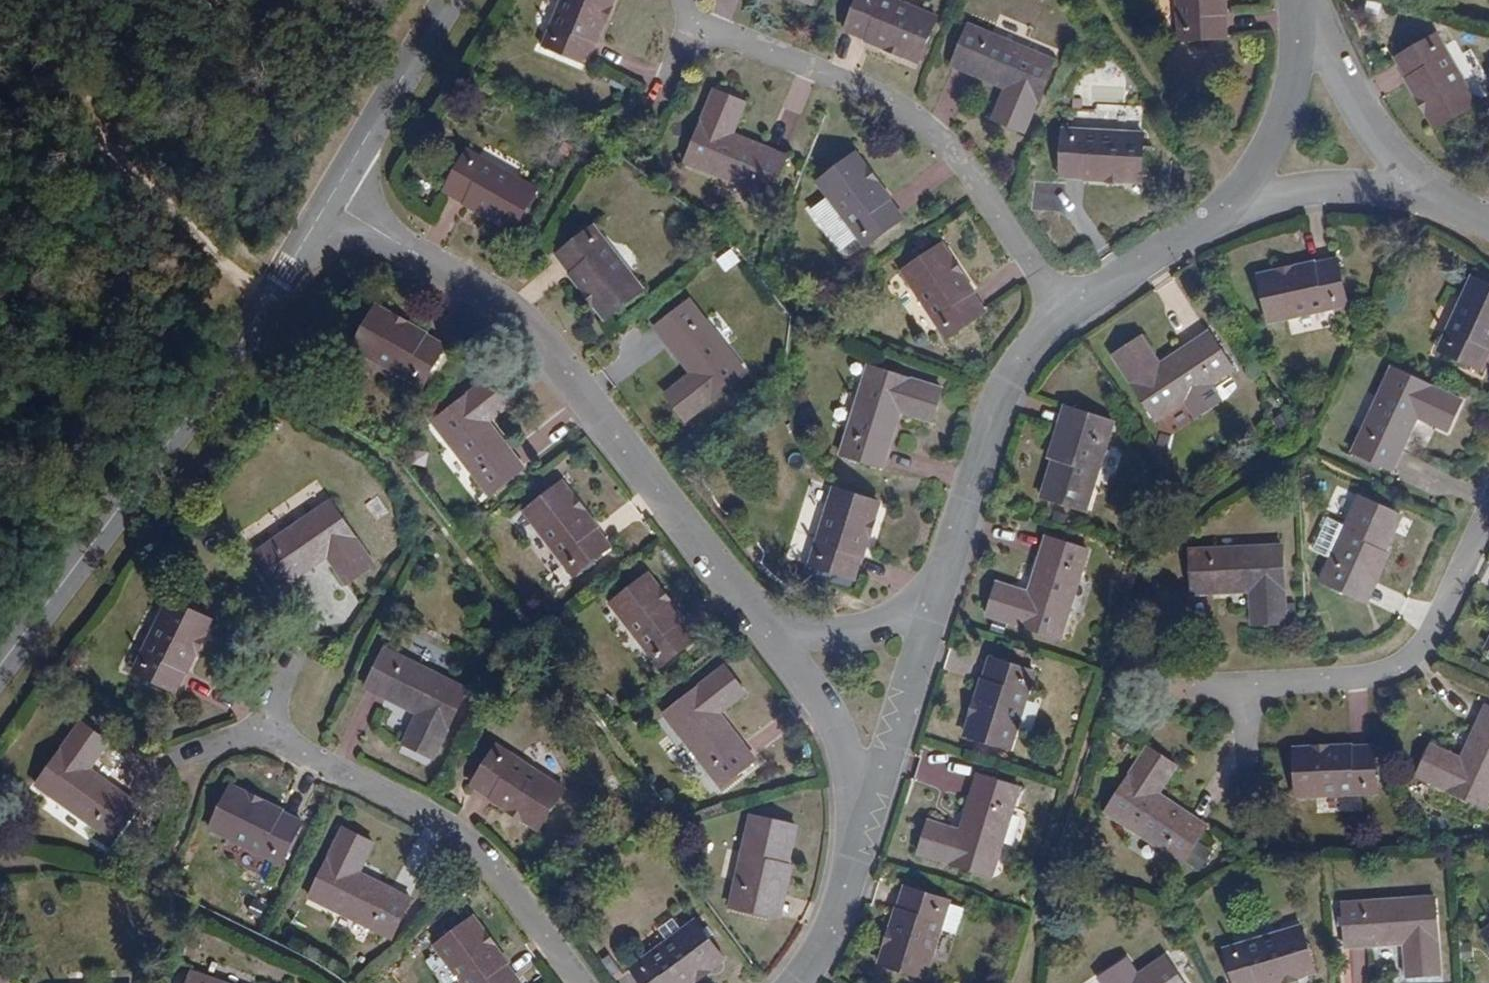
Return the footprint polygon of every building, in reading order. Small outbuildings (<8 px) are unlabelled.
[(544,46),(585,63),(611,0),(563,0),(544,46)] [(891,0),(856,0),(843,31),(918,61),(935,18),(891,0)] [(1180,40),(1227,38),(1224,0),(1177,0),(1180,40)] [(1054,60),(969,26),(952,66),(1007,88),(994,121),(1024,133),(1054,60)] [(1441,56),(1403,78),(1442,149),(1483,127),(1441,56)] [(744,103),(714,91),(685,162),(772,198),(789,158),(731,134),(744,103)] [(1139,134),(1064,130),(1061,176),(1137,180),(1139,134)] [(537,187),(466,148),(445,188),(515,226),(537,187)] [(855,153),(820,179),(868,244),(902,219),(855,153)] [(595,227),(558,255),(606,318),(643,290),(595,227)] [(942,245),(903,270),(946,337),(985,312),(942,245)] [(731,249),(715,259),(724,272),(740,262),(731,249)] [(1352,330),(1343,284),(1265,300),(1274,345),(1352,330)] [(1445,376),(1485,395),(1488,388),(1488,306),(1482,302),(1445,376)] [(746,374),(693,306),(660,331),(692,373),(665,394),(686,420),(746,374)] [(383,324),(361,361),(432,401),(453,364),(383,324)] [(1146,357),(1118,376),(1157,439),(1234,390),(1211,352),(1162,383),(1146,357)] [(870,365),(841,453),(882,466),(900,411),(931,421),(941,389),(870,365)] [(1397,391),(1358,473),(1397,492),(1422,440),(1453,454),(1467,423),(1397,391)] [(501,392),(441,438),(497,511),(531,485),(495,438),(521,418),(501,392)] [(1120,443),(1078,430),(1050,516),(1091,529),(1120,443)] [(878,504),(835,490),(811,565),(854,579),(878,504)] [(377,497),(366,505),(376,520),(388,513),(377,497)] [(533,529),(581,591),(617,564),(569,501),(533,529)] [(341,520),(264,572),(289,608),(337,575),(358,603),(384,585),(341,520)] [(1407,540),(1364,521),(1326,601),(1367,622),(1407,540)] [(1071,655),(1099,568),(1058,555),(1040,610),(1007,600),(996,632),(1071,655)] [(1287,568),(1193,571),(1195,615),(1254,614),(1255,646),(1290,645),(1287,568)] [(654,593),(618,621),(666,682),(702,655),(654,593)] [(177,616),(142,689),(183,710),(220,636),(177,616)] [(476,708),(391,667),(372,704),(426,732),(412,763),(441,777),(476,708)] [(1045,690),(1002,677),(977,752),(1020,765),(1045,690)] [(732,683),(674,730),(730,803),(763,777),(728,730),(753,710),(732,683)] [(1488,827),(1488,728),(1467,779),(1437,765),(1422,797),(1488,827)] [(87,738),(43,800),(119,856),(145,821),(97,786),(115,760),(87,738)] [(574,811),(506,765),(480,805),(549,850),(574,811)] [(1180,788),(1152,770),(1108,835),(1185,886),(1210,848),(1163,815),(1180,788)] [(1379,770),(1298,772),(1299,816),(1381,813),(1379,770)] [(1003,897),(1031,807),(989,795),(971,850),(938,841),(928,875),(1003,897)] [(312,840),(239,805),(218,847),(290,883),(312,840)] [(806,846),(761,837),(741,926),(786,936),(806,846)] [(382,861),(351,845),(317,914),(400,955),(420,916),(369,890),(382,861)] [(916,910),(892,982),(942,982),(961,923),(916,910)] [(1347,925),(1350,969),(1409,966),(1410,982),(1442,982),(1438,921),(1347,925)] [(445,963),(460,982),(518,982),(483,935),(445,963)] [(649,982),(724,982),(731,978),(704,943),(649,982)] [(1232,968),(1236,982),(1318,982),(1308,947),(1232,968)]
